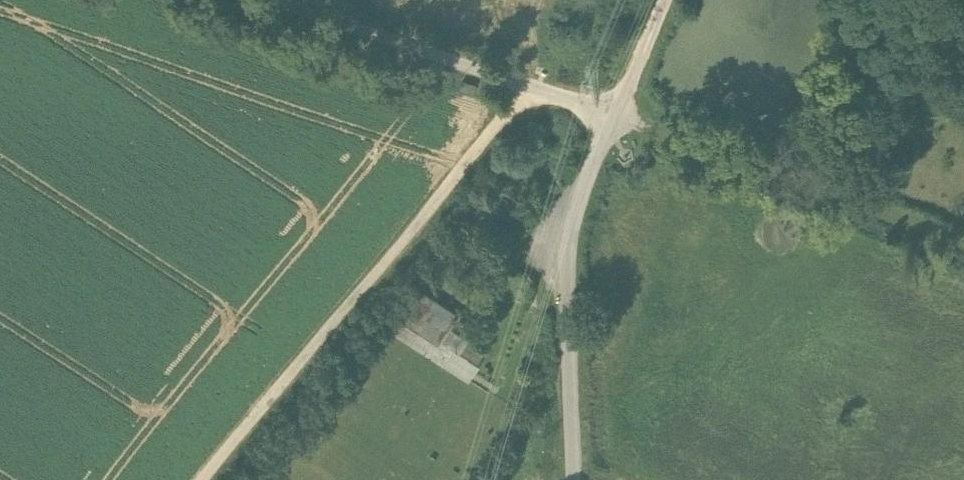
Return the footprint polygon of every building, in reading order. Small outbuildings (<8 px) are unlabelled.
[(423,305),(404,331),(429,349),(448,323),(423,305)]
